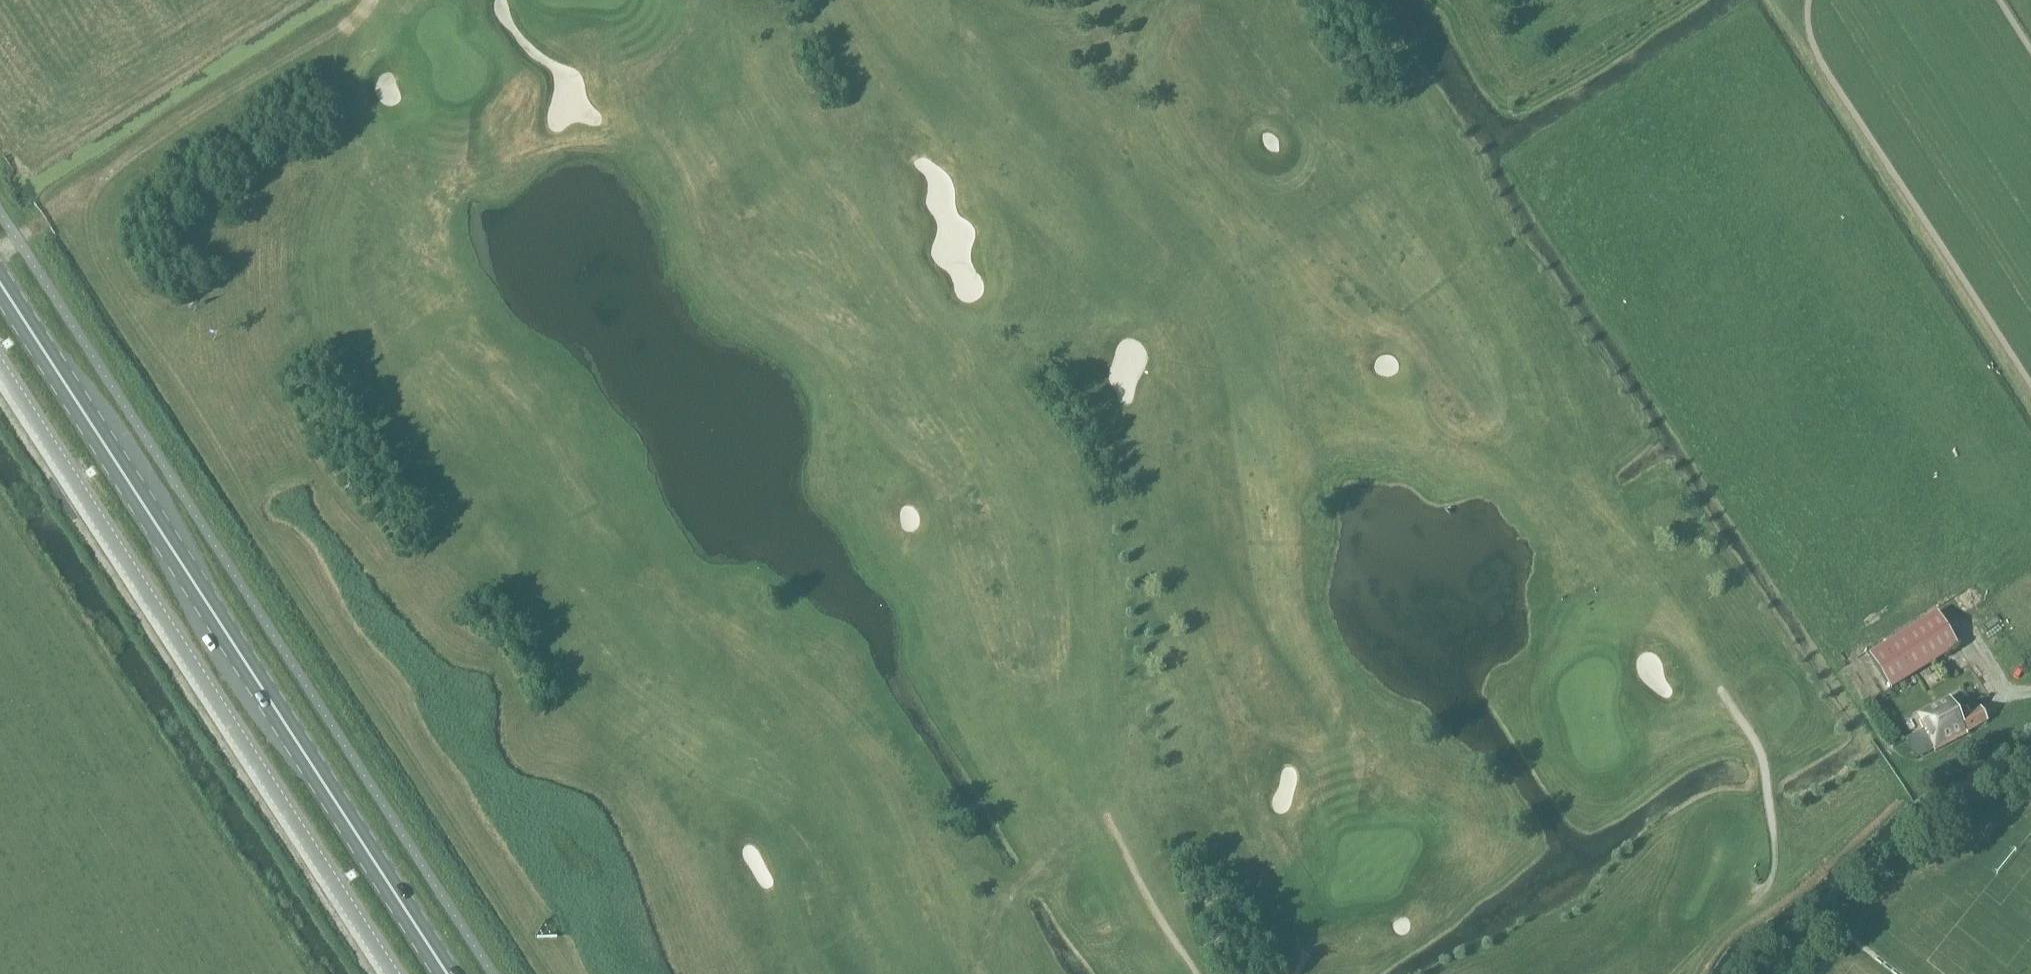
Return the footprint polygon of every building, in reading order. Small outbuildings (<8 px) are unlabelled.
[(1893,691),(1959,648),(1936,613),(1870,655),(1893,691)] [(1968,714),(1966,709),(1957,714),(1949,699),(1918,716),(1926,731),(1908,741),(1918,758),(1935,749),(1937,752),(1968,735),(1968,734),(1988,722),(1981,708),(1968,714)]
